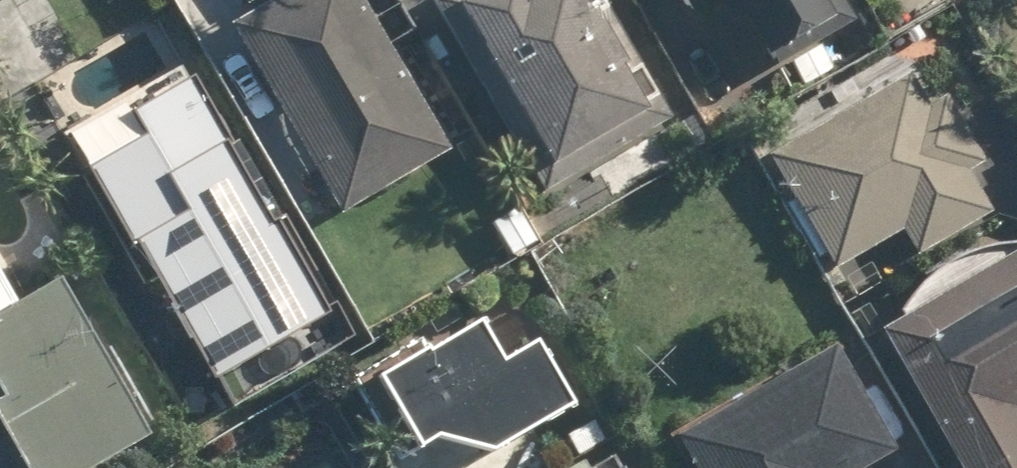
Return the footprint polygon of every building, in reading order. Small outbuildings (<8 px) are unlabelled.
[(256,7),(246,12),(356,206),(463,145),(380,0),(252,0),(256,7)] [(552,194),(585,176),(574,156),(673,103),(616,0),(446,0),(552,194)] [(740,16),(750,10),(776,54),(853,9),(847,0),(731,0),(740,16)] [(200,57),(82,125),(227,377),(345,309),(200,57)] [(783,149),(848,262),(909,227),(925,255),(1001,211),(976,168),(999,155),(942,57),(783,149)] [(35,301),(0,229),(0,317),(35,301)] [(898,322),(976,467),(1016,467),(1016,259),(898,322)] [(35,301),(0,317),(0,365),(6,377),(0,379),(0,393),(36,467),(78,467),(156,431),(84,278),(35,301)] [(397,369),(435,439),(508,443),(587,399),(551,333),(518,351),(497,313),(397,369)] [(857,342),(695,431),(716,467),(871,467),(913,445),(857,342)] [(624,450),(604,461),(597,448),(560,467),(634,467),(624,450)]
